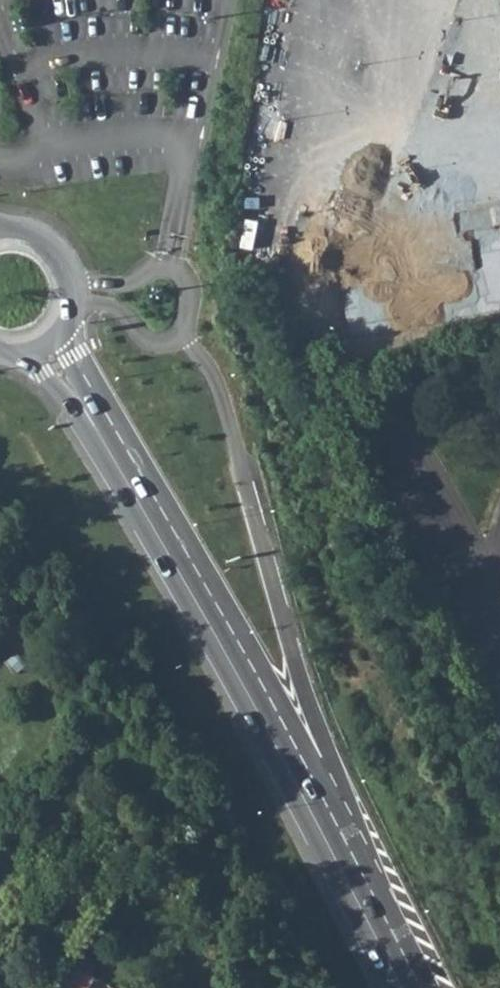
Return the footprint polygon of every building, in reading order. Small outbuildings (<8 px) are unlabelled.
[(59,987),(60,987),(93,987),(99,976),(73,962),(59,987)]
